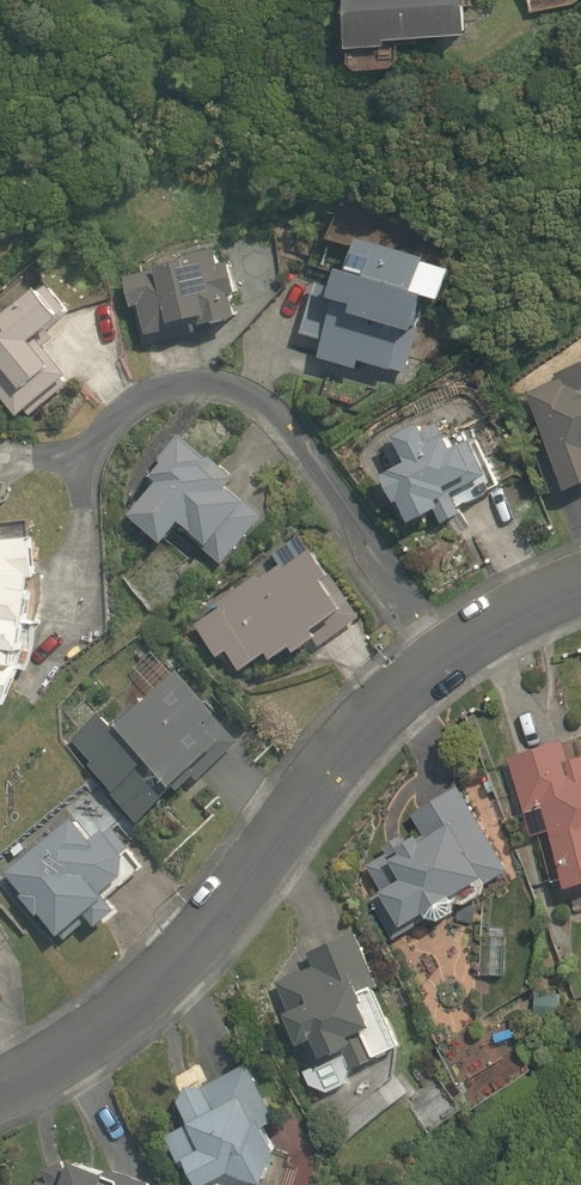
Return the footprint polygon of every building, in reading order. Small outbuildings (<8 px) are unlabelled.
[(468,9),(468,0),(351,0),(351,9),(354,49),(392,47),(391,41),(470,36),(468,9)] [(442,299),(450,271),(431,232),(342,201),(330,239),(358,248),(351,271),(344,269),(338,290),(317,284),(302,333),(326,340),(322,359),(359,369),(361,361),(394,369),(394,368),(407,372),(421,326),(420,325),(428,295),(442,299)] [(201,326),(237,318),(231,295),(238,294),(231,263),(220,265),(216,249),(185,257),(183,250),(156,256),(159,270),(125,278),(132,308),(140,307),(148,336),(200,323),(201,326)] [(19,417),(27,411),(31,416),(68,385),(64,379),(68,375),(38,338),(63,319),(61,316),(70,309),(49,285),(41,292),(38,288),(1,319),(10,331),(0,340),(0,361),(2,363),(0,365),(0,394),(19,417)] [(556,374),(558,380),(528,392),(568,490),(580,485),(580,364),(556,374)] [(184,531),(224,566),(264,517),(228,487),(235,478),(209,456),(227,435),(217,433),(221,422),(200,418),(183,439),(181,436),(161,461),(163,463),(152,476),(158,482),(130,516),(163,544),(181,522),(187,528),(184,531)] [(403,502),(414,523),(438,511),(446,523),(466,513),(461,506),(502,485),(478,442),(472,441),(464,445),(459,447),(454,437),(452,438),(451,435),(446,437),(440,427),(426,434),(422,425),(399,437),(402,443),(388,451),(397,470),(385,476),(399,504),(403,502)] [(329,575),(301,537),(274,555),(281,565),(261,580),(258,576),(217,603),(221,608),(197,625),(218,658),(228,651),(241,672),(267,653),(272,660),(291,646),(296,652),(315,639),(320,647),(360,618),(331,574),(329,575)] [(2,707),(11,688),(20,668),(28,671),(32,661),(36,646),(36,635),(36,624),(39,624),(42,607),(44,592),(43,575),(36,575),(32,539),(0,542),(0,706),(2,707)] [(111,795),(140,823),(176,786),(184,795),(240,742),(215,716),(216,713),(177,671),(138,707),(134,704),(114,724),(117,728),(115,730),(100,713),(73,740),(93,762),(89,765),(114,792),(111,795)] [(580,885),(580,756),(569,760),(563,739),(511,756),(528,809),(542,804),(570,889),(580,885)] [(510,870),(458,785),(414,811),(426,831),(403,845),(398,837),(384,845),(389,854),(368,867),(381,889),(370,896),(396,940),(462,900),(465,904),(489,889),(486,884),(510,870)] [(92,839),(74,816),(8,873),(24,894),(21,896),(38,916),(41,914),(59,937),(61,936),(65,941),(85,924),(80,919),(86,914),(97,927),(117,910),(108,899),(139,874),(138,872),(145,867),(113,828),(106,833),(103,830),(92,839)] [(17,857),(27,849),(21,843),(12,850),(17,857)] [(580,914),(580,898),(570,901),(575,916),(580,914)] [(473,923),(477,908),(461,903),(457,919),(473,923)] [(357,932),(308,952),(314,966),(279,982),(292,1013),(288,1015),(301,1044),(305,1043),(305,1048),(314,1069),(307,1071),(313,1086),(329,1093),(346,1085),(351,1070),(383,1054),(400,1045),(374,989),(380,984),(357,932)] [(533,1018),(561,1021),(564,992),(536,989),(533,1018)] [(264,1182),(276,1148),(265,1124),(277,1119),(247,1063),(204,1086),(188,1084),(179,1101),(190,1121),(165,1134),(183,1166),(188,1164),(200,1184),(203,1184),(205,1184),(253,1184),(255,1179),(264,1182)] [(150,1179),(113,1166),(106,1170),(72,1158),(67,1169),(62,1159),(44,1169),(49,1180),(41,1177),(38,1184),(154,1184),(150,1179)]
